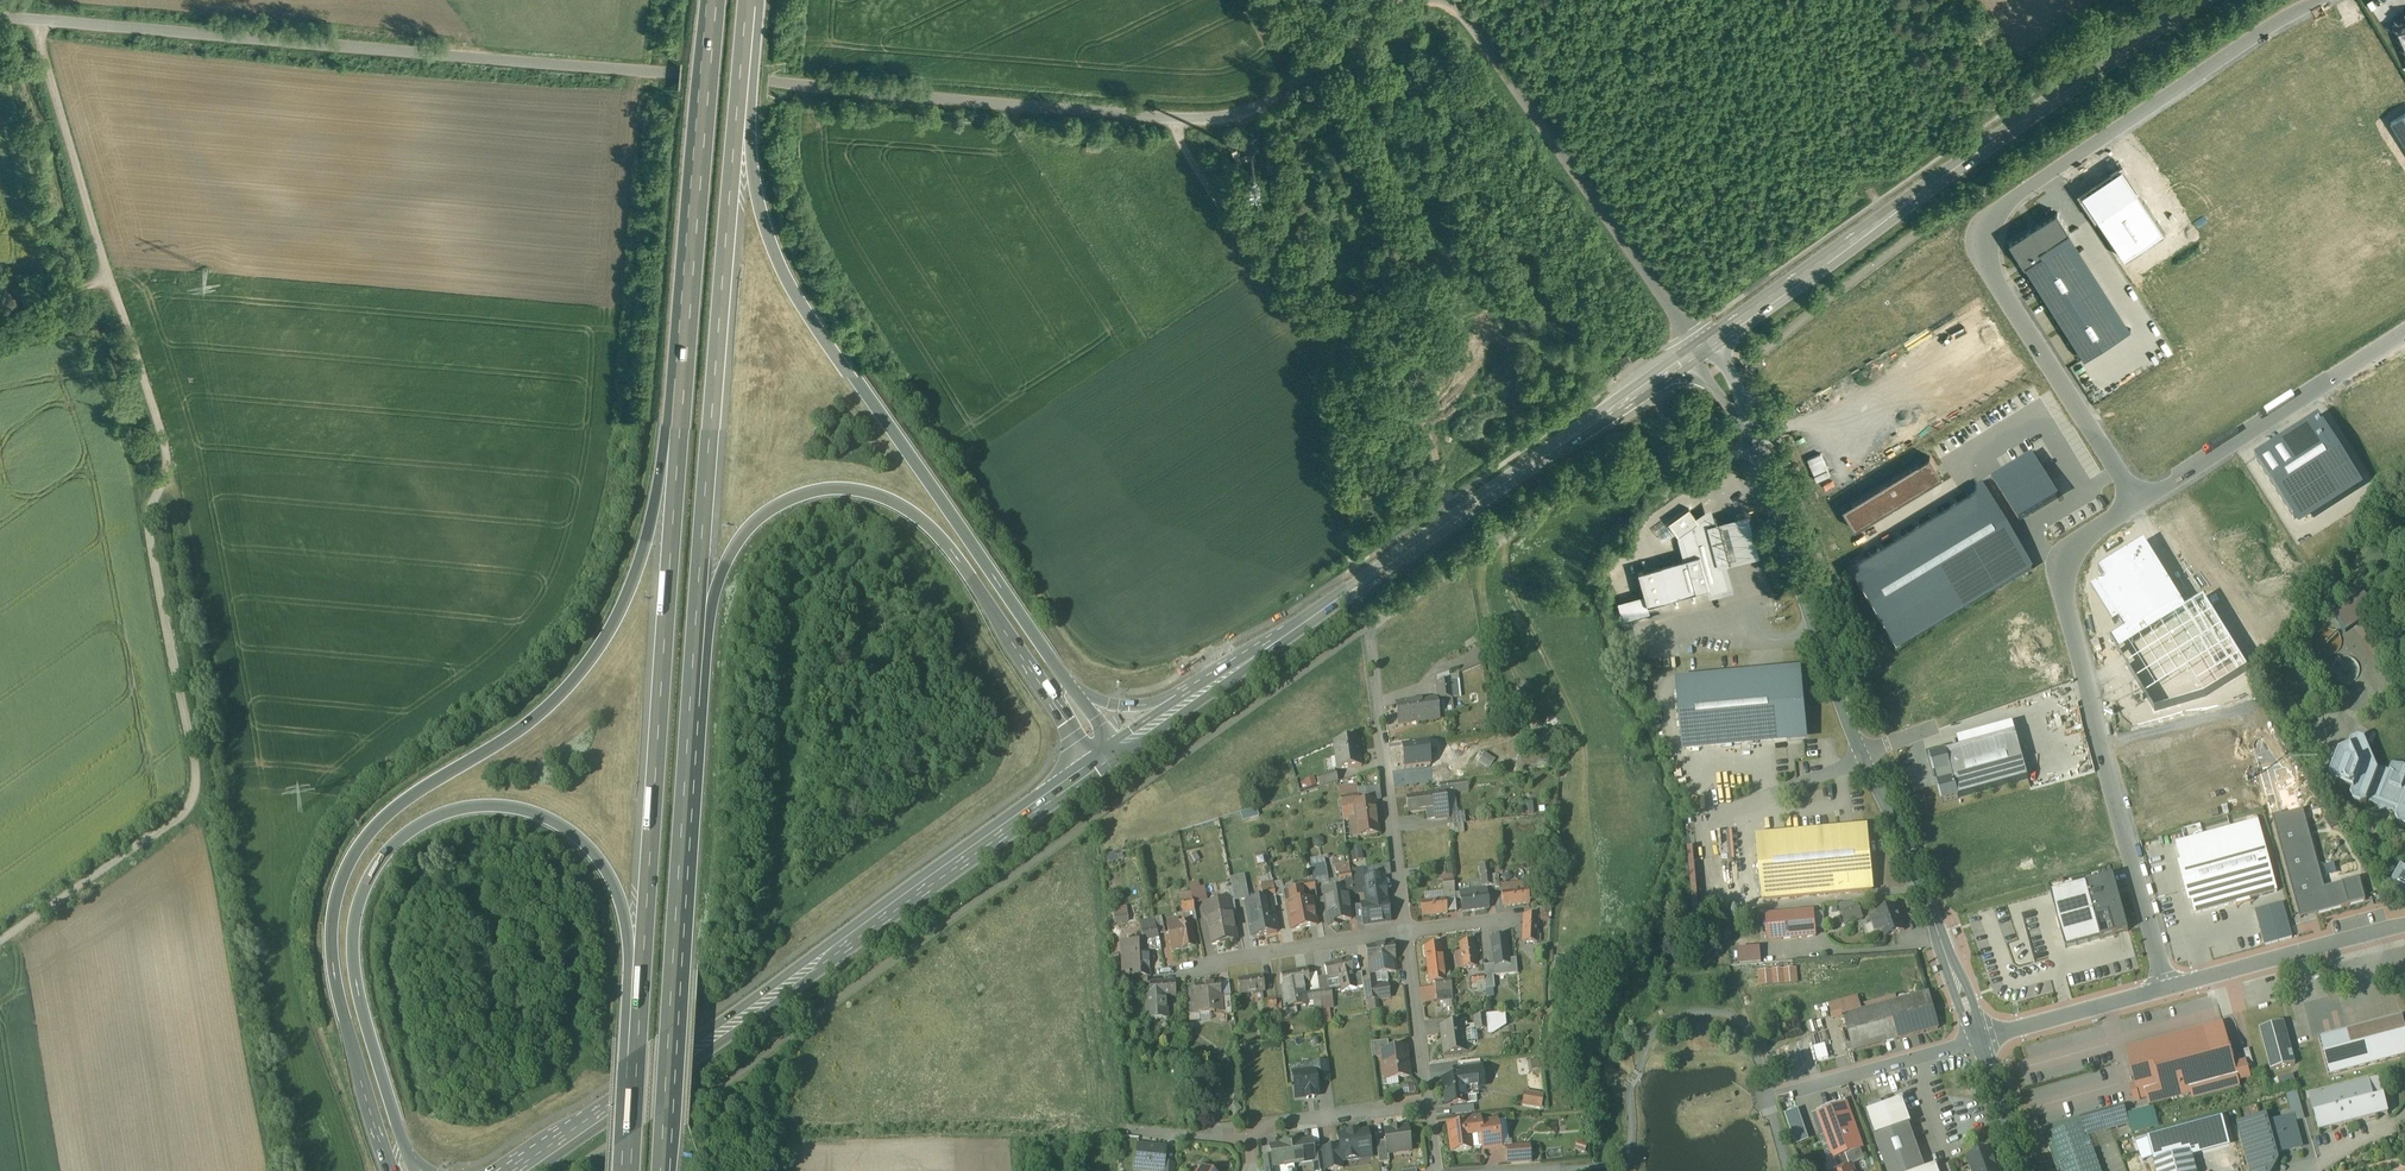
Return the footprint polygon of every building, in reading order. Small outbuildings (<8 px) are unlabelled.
[(2391,122),(2404,144),(2404,113),(2391,122)] [(2011,242),(2084,358),(2131,328),(2057,212),(2011,242)] [(2323,418),(2258,459),(2304,532),(2369,490),(2323,418)] [(1931,450),(1837,507),(1853,533),(1947,477),(1931,450)] [(2031,456),(1990,480),(2017,525),(2058,500),(2031,456)] [(2033,570),(1982,487),(1846,569),(1896,653),(2033,570)] [(1690,508),(1670,522),(1680,536),(1683,534),(1683,533),(1699,522),(1690,508)] [(1747,514),(1710,525),(1722,566),(1759,555),(1747,514)] [(1684,558),(1638,571),(1647,605),(1710,587),(1711,592),(1728,587),(1722,566),(1710,525),(1708,516),(1699,522),(1683,533),(1683,534),(1680,536),(1679,537),(1684,558)] [(2365,596),(2335,617),(2346,633),(2376,612),(2365,596)] [(1643,597),(1620,603),(1626,627),(1649,621),(1643,597)] [(1801,676),(1679,685),(1684,749),(1806,740),(1801,676)] [(1451,682),(1437,683),(1439,700),(1452,699),(1451,682)] [(1434,700),(1397,704),(1399,724),(1440,719),(1440,718),(1436,719),(1434,700)] [(1961,749),(1930,756),(1944,805),(2033,780),(2016,724),(1959,738),(1961,749)] [(1357,739),(1335,742),(1339,770),(1362,767),(1361,756),(1359,756),(1357,739)] [(2381,769),(2379,774),(2365,743),(2359,740),(2352,744),(2349,750),(2350,751),(2339,756),(2330,780),(2333,787),(2353,794),(2351,799),(2354,805),(2361,808),(2367,805),(2368,803),(2378,807),(2381,814),(2387,811),(2397,815),(2395,818),(2398,825),(2404,827),(2404,770),(2404,769),(2404,768),(2403,768),(2403,769),(2392,766),(2390,772),(2387,769),(2385,771),(2381,769)] [(1428,743),(1402,746),(1404,761),(1430,758),(1428,743)] [(1490,769),(1496,760),(1485,753),(1479,763),(1490,769)] [(1445,755),(1436,757),(1438,770),(1446,770),(1445,755)] [(1518,757),(1519,770),(1537,769),(1536,756),(1518,757)] [(1378,780),(1375,771),(1359,776),(1362,786),(1378,780)] [(1335,773),(1317,778),(1320,787),(1338,782),(1335,773)] [(1303,790),(1317,787),(1315,778),(1301,782),(1303,790)] [(1467,782),(1440,785),(1441,793),(1441,795),(1445,794),(1468,791),(1467,782)] [(1357,786),(1339,788),(1341,798),(1359,796),(1358,789),(1357,786)] [(1380,787),(1358,789),(1359,796),(1360,803),(1362,803),(1375,802),(1382,801),(1380,787)] [(1441,793),(1433,794),(1433,795),(1407,798),(1409,813),(1426,811),(1427,820),(1436,819),(1436,820),(1448,819),(1447,816),(1445,794),(1441,795),(1441,793)] [(1359,796),(1341,798),(1342,808),(1360,805),(1360,803),(1359,796)] [(1375,808),(1375,802),(1362,803),(1363,810),(1375,808)] [(1360,805),(1342,808),(1344,821),(1351,820),(1356,819),(1355,811),(1363,810),(1362,803),(1360,803),(1360,805)] [(1363,810),(1355,811),(1356,819),(1351,820),(1353,837),(1379,834),(1375,808),(1363,810)] [(2324,888),(2303,810),(2281,816),(2280,814),(2272,817),(2276,832),(2283,857),(2298,915),(2315,910),(2316,914),(2365,901),(2359,879),(2324,888)] [(1464,814),(1447,816),(1448,819),(1449,826),(1463,824),(1465,824),(1464,814)] [(2277,892),(2258,821),(2175,843),(2195,914),(2243,901),(2277,892)] [(1463,824),(1449,826),(1450,835),(1464,833),(1463,824)] [(1867,829),(1758,839),(1764,899),(1873,889),(1867,829)] [(1364,859),(1362,846),(1351,848),(1353,861),(1364,859)] [(1543,863),(1530,864),(1531,871),(1544,870),(1543,863)] [(1350,865),(1335,867),(1337,875),(1339,874),(1341,886),(1345,885),(1346,890),(1353,889),(1350,871),(1350,865)] [(1390,865),(1377,866),(1378,877),(1384,877),(1391,876),(1390,865)] [(1489,865),(1481,866),(1482,876),(1491,875),(1489,865)] [(2401,865),(2389,886),(2404,896),(2404,867),(2401,865)] [(1377,866),(1362,868),(1362,869),(1363,877),(1364,879),(1367,879),(1378,877),(1377,866)] [(1362,869),(1350,871),(1353,889),(1354,895),(1366,893),(1364,879),(1363,877),(1362,869)] [(1531,871),(1531,872),(1532,881),(1546,880),(1545,870),(1544,870),(1531,871)] [(1491,875),(1482,876),(1484,887),(1492,886),(1491,876),(1491,875)] [(1498,875),(1491,876),(1492,886),(1493,888),(1500,886),(1498,875)] [(1454,876),(1442,877),(1444,890),(1455,889),(1454,876)] [(1378,877),(1367,879),(1370,904),(1387,902),(1386,898),(1388,896),(1387,888),(1385,887),(1384,877),(1378,877)] [(2051,894),(2066,949),(2128,932),(2113,878),(2051,894)] [(1322,879),(1314,880),(1314,882),(1316,890),(1316,893),(1324,891),(1322,879)] [(1273,882),(1261,884),(1265,906),(1258,907),(1259,910),(1272,908),(1278,907),(1276,897),(1273,883),(1273,882)] [(1283,882),(1273,883),(1276,897),(1285,896),(1287,905),(1298,902),(1296,894),(1286,896),(1283,882)] [(1314,882),(1295,886),(1296,894),(1316,890),(1314,882)] [(1523,884),(1502,887),(1502,893),(1504,907),(1530,904),(1528,889),(1524,890),(1523,884)] [(1242,889),(1233,891),(1235,905),(1245,903),(1242,889)] [(1346,890),(1325,893),(1330,927),(1338,925),(1338,922),(1352,920),(1348,896),(1354,895),(1353,889),(1346,890)] [(1455,889),(1444,890),(1445,900),(1446,900),(1446,901),(1456,900),(1455,889)] [(1487,890),(1461,893),(1463,912),(1489,909),(1487,890)] [(1191,894),(1180,896),(1182,908),(1176,910),(1177,915),(1195,912),(1193,899),(1192,899),(1191,894)] [(1312,900),(1298,903),(1298,902),(1287,905),(1288,905),(1293,930),(1302,928),(1316,925),(1312,900)] [(1445,900),(1421,903),(1423,917),(1448,914),(1446,901),(1446,900),(1445,900)] [(1230,901),(1205,905),(1206,913),(1205,913),(1207,920),(1208,920),(1212,945),(1237,940),(1230,901)] [(1370,904),(1362,905),(1364,925),(1390,922),(1387,902),(1370,904)] [(1858,906),(1841,912),(1846,925),(1863,918),(1858,906)] [(1128,907),(1114,908),(1115,924),(1129,923),(1128,907)] [(1272,908),(1259,910),(1258,907),(1247,909),(1253,937),(1262,935),(1277,932),(1272,908)] [(1551,909),(1538,908),(1537,917),(1539,917),(1539,918),(1551,918),(1551,909)] [(1905,931),(1897,908),(1874,916),(1877,923),(1872,924),(1876,935),(1884,932),(1886,938),(1905,931)] [(1814,913),(1767,918),(1769,941),(1816,937),(1814,913)] [(1537,917),(1524,917),(1523,943),(1537,944),(1539,918),(1539,917),(1537,917)] [(1162,918),(1155,919),(1158,936),(1166,935),(1162,918)] [(1155,919),(1139,923),(1144,942),(1159,939),(1158,936),(1155,919)] [(1191,922),(1179,925),(1178,922),(1167,924),(1172,951),(1181,950),(1196,947),(1191,922)] [(1506,938),(1492,940),(1495,966),(1510,965),(1506,938)] [(1140,944),(1123,945),(1124,978),(1131,978),(1147,977),(1149,977),(1148,951),(1161,951),(1159,939),(1144,942),(1140,943),(1140,944)] [(1474,942),(1460,944),(1461,953),(1455,953),(1457,970),(1477,967),(1474,942)] [(1393,945),(1368,948),(1369,963),(1371,963),(1372,975),(1376,975),(1376,979),(1377,983),(1388,982),(1387,974),(1395,973),(1394,960),(1395,960),(1393,945)] [(1441,946),(1426,948),(1430,976),(1435,976),(1445,974),(1441,946)] [(1760,949),(1739,950),(1741,966),(1762,964),(1760,949)] [(1547,950),(1537,950),(1536,963),(1547,963),(1547,950)] [(1350,960),(1325,966),(1329,980),(1339,978),(1343,992),(1356,989),(1353,975),(1353,974),(1350,960)] [(1798,968),(1759,970),(1760,986),(1799,984),(1798,968)] [(1307,969),(1282,974),(1284,987),(1282,988),(1286,1010),(1307,1006),(1304,992),(1306,992),(1304,985),(1310,984),(1307,969)] [(1362,973),(1353,975),(1356,989),(1363,987),(1362,973)] [(1484,976),(1472,978),(1473,986),(1477,985),(1478,993),(1486,992),(1485,984),(1484,976)] [(1263,977),(1238,981),(1240,995),(1265,992),(1263,977)] [(1376,979),(1363,980),(1366,1001),(1390,998),(1388,985),(1377,987),(1377,983),(1376,979)] [(1435,982),(1435,983),(1436,992),(1452,990),(1451,981),(1435,982)] [(1175,982),(1150,984),(1151,997),(1147,997),(1148,1018),(1167,1017),(1166,997),(1176,997),(1175,982)] [(1856,982),(1828,989),(1832,1002),(1859,995),(1856,982)] [(1220,983),(1194,985),(1196,999),(1188,1000),(1189,1012),(1197,1011),(1197,1012),(1189,1012),(1189,1016),(1222,1012),(1220,983)] [(1194,985),(1186,986),(1188,1000),(1196,999),(1194,985)] [(1332,990),(1320,992),(1322,1010),(1323,1009),(1329,1009),(1334,1008),(1332,990)] [(1452,990),(1436,992),(1437,1003),(1453,1002),(1452,990)] [(1320,992),(1307,994),(1309,1002),(1313,1001),(1315,1011),(1322,1010),(1320,992)] [(1929,994),(1845,1017),(1855,1052),(1939,1029),(1929,994)] [(1897,996),(1877,1001),(1879,1006),(1898,1000),(1897,996)] [(1276,1000),(1263,1002),(1264,1011),(1277,1009),(1276,1000)] [(1486,1017),(1474,1018),(1476,1032),(1487,1031),(1486,1017)] [(2320,1039),(2330,1077),(2404,1057),(2404,1021),(2403,1022),(2402,1017),(2320,1039)] [(2284,1022),(2260,1029),(2271,1072),(2296,1065),(2284,1022)] [(2223,1024),(2126,1051),(2135,1085),(2138,1094),(2145,1092),(2147,1098),(2149,1105),(2191,1093),(2251,1077),(2246,1063),(2234,1066),(2223,1024)] [(1463,1025),(1442,1028),(1444,1044),(1443,1044),(1444,1057),(1467,1054),(1464,1034),(1463,1025)] [(1388,1041),(1371,1043),(1373,1058),(1383,1057),(1382,1053),(1390,1052),(1388,1041)] [(1826,1045),(1815,1048),(1819,1061),(1830,1057),(1826,1045)] [(1390,1052),(1382,1053),(1383,1057),(1386,1080),(1387,1080),(1387,1077),(1397,1075),(1398,1079),(1410,1077),(1406,1049),(1390,1052)] [(1329,1062),(1314,1064),(1314,1071),(1315,1071),(1317,1084),(1331,1082),(1329,1062)] [(1480,1062),(1458,1064),(1459,1072),(1466,1071),(1481,1069),(1480,1062)] [(1481,1069),(1466,1071),(1468,1084),(1464,1084),(1465,1090),(1484,1087),(1482,1069),(1481,1069)] [(1314,1071),(1293,1074),(1296,1099),(1307,1097),(1307,1100),(1314,1099),(1314,1097),(1318,1096),(1317,1084),(1315,1071),(1314,1071)] [(1464,1079),(1443,1081),(1446,1107),(1467,1104),(1466,1094),(1465,1090),(1464,1084),(1464,1079)] [(2379,1080),(2369,1083),(2378,1117),(2388,1115),(2379,1080)] [(2369,1083),(2310,1098),(2319,1132),(2378,1117),(2369,1083)] [(2145,1092),(2138,1094),(2135,1085),(2130,1087),(2134,1102),(2147,1098),(2145,1092)] [(1476,1093),(1466,1094),(1467,1104),(1477,1103),(1476,1093)] [(1543,1096),(1529,1093),(1527,1105),(1541,1108),(1543,1096)] [(1866,1114),(1875,1138),(1909,1125),(1900,1101),(1866,1114)] [(1818,1114),(1835,1160),(1838,1158),(1841,1166),(1839,1167),(1841,1170),(1845,1170),(1851,1169),(1846,1156),(1863,1150),(1846,1104),(1818,1114)] [(2124,1105),(2087,1116),(2093,1136),(2130,1125),(2124,1105)] [(1474,1106),(1452,1109),(1453,1117),(1475,1113),(1474,1106)] [(1787,1114),(1795,1146),(1810,1142),(1801,1110),(1787,1114)] [(2212,1118),(2216,1135),(2231,1131),(2227,1115),(2212,1118)] [(2081,1117),(2044,1128),(2059,1170),(2100,1170),(2081,1117)] [(2239,1125),(2251,1170),(2273,1170),(2278,1161),(2268,1124),(2266,1117),(2239,1125)] [(1468,1126),(1449,1128),(1452,1153),(1472,1150),(1483,1148),(1486,1150),(1500,1148),(1497,1122),(1481,1125),(1480,1120),(1479,1119),(1468,1120),(1468,1121),(1468,1126)] [(2281,1121),(2268,1124),(2277,1154),(2302,1147),(2295,1122),(2283,1125),(2281,1121)] [(1875,1138),(1887,1170),(1925,1170),(1926,1170),(1909,1125),(1875,1138)] [(1587,1127),(1574,1129),(1575,1138),(1588,1137),(1587,1127)] [(1399,1129),(1393,1130),(1393,1131),(1385,1132),(1386,1142),(1388,1154),(1402,1152),(1402,1148),(1410,1146),(1408,1129),(1400,1130),(1399,1129)] [(1356,1132),(1348,1133),(1347,1135),(1338,1136),(1340,1148),(1342,1162),(1343,1162),(1361,1159),(1361,1155),(1371,1153),(1368,1132),(1358,1133),(1356,1132)] [(1310,1141),(1291,1144),(1295,1170),(1313,1168),(1311,1152),(1310,1141)] [(1386,1142),(1377,1143),(1379,1164),(1389,1163),(1388,1154),(1386,1142)] [(1273,1147),(1274,1153),(1277,1170),(1292,1170),(1295,1170),(1291,1144),(1273,1147)] [(1139,1147),(1137,1163),(1135,1163),(1135,1170),(1164,1170),(1164,1165),(1165,1149),(1139,1147)] [(1529,1147),(1508,1148),(1509,1164),(1530,1163),(1529,1147)] [(1321,1150),(1324,1170),(1328,1170),(1344,1169),(1343,1162),(1342,1162),(1340,1148),(1321,1150)] [(1311,1152),(1313,1168),(1314,1170),(1324,1170),(1321,1150),(1311,1152)] [(1969,1158),(1974,1170),(1998,1170),(1996,1167),(1998,1166),(1995,1157),(1993,1158),(1990,1150),(1969,1158)] [(1265,1154),(1267,1170),(1277,1170),(1274,1153),(1265,1154)] [(2154,1163),(2157,1170),(2196,1170),(2191,1153),(2154,1163)]
